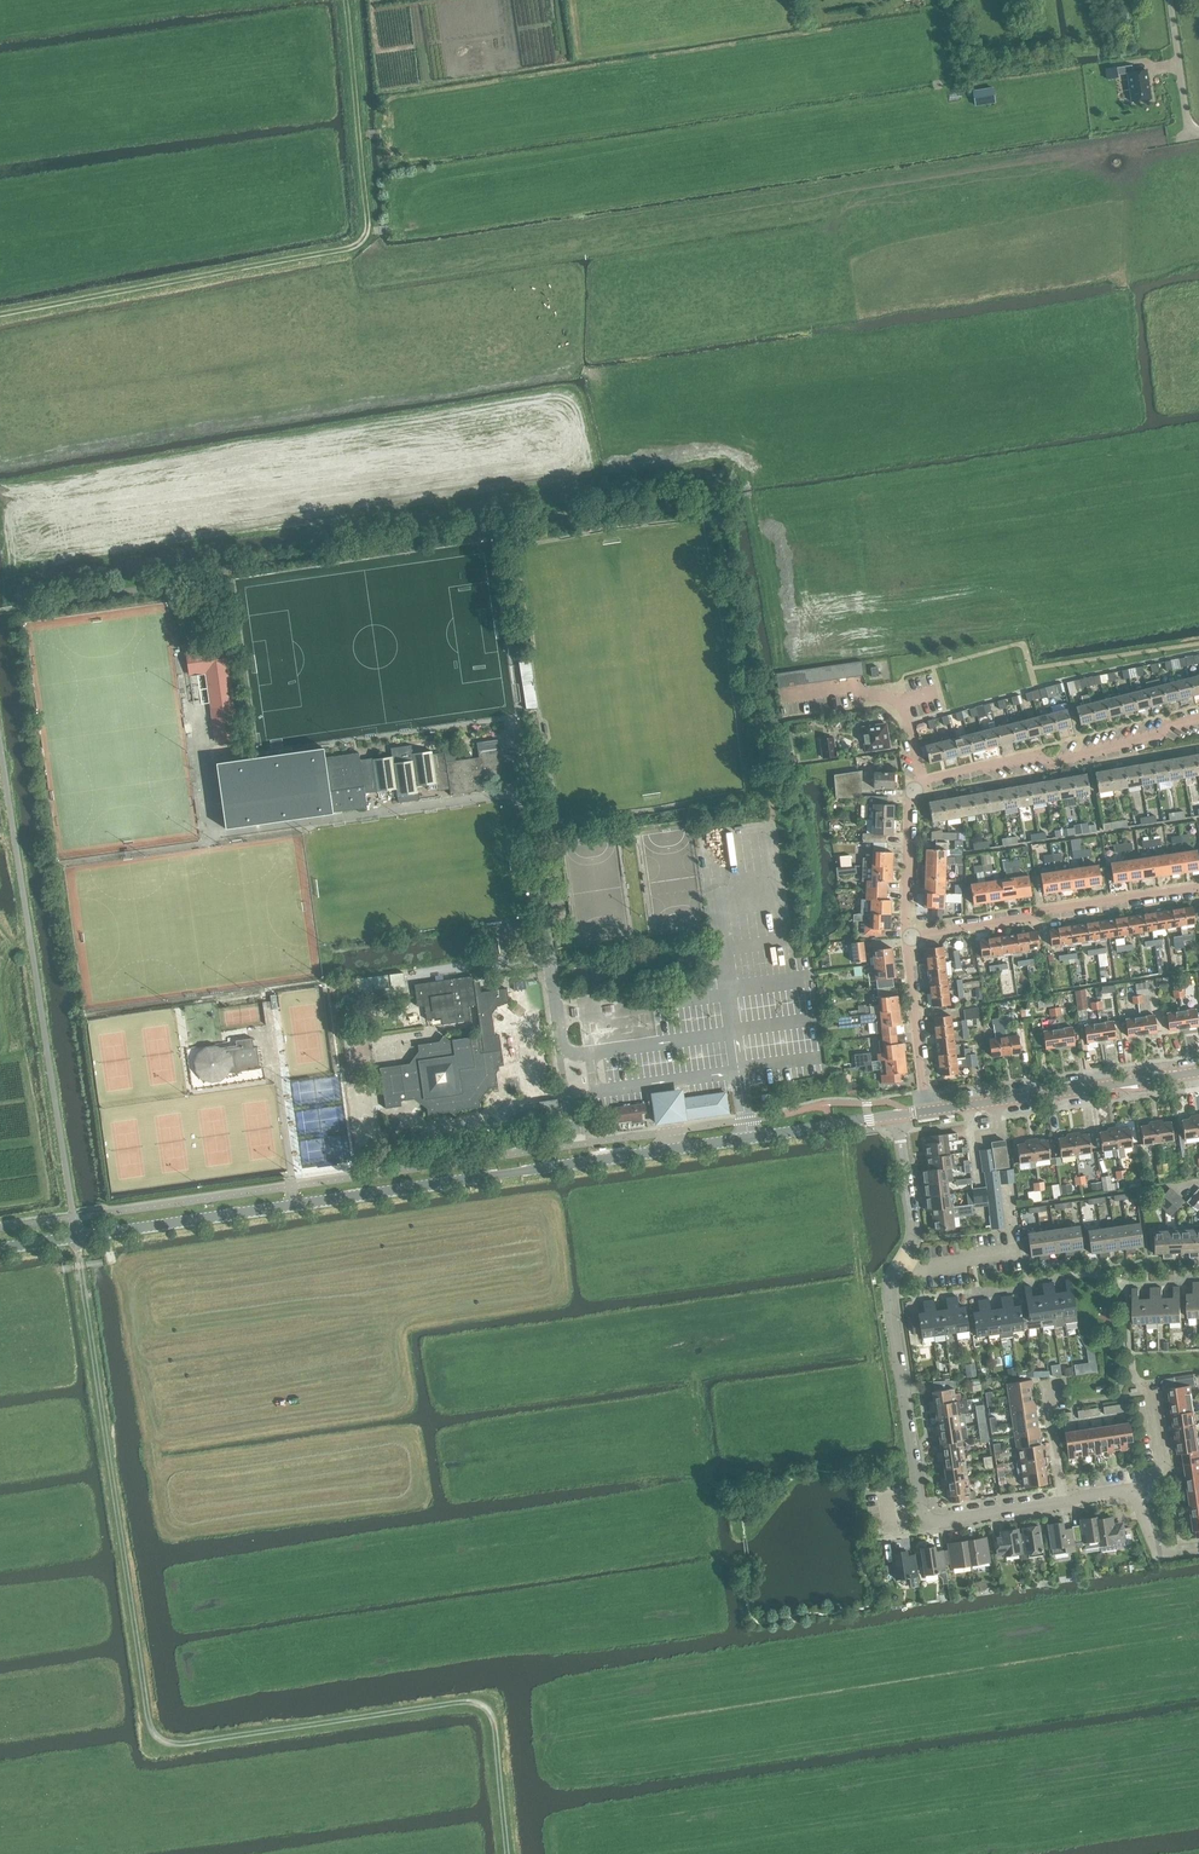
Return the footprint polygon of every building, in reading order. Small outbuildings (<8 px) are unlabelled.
[(1132,64),(1118,66),(1119,73),(1128,72),(1132,99),(1151,96),(1147,69),(1133,71),(1132,64)] [(992,87),(972,90),(975,107),(995,103),(992,87)] [(225,647),(187,652),(190,674),(206,672),(216,742),(238,739),(225,647)] [(519,662),(526,710),(538,709),(531,660),(519,662)] [(862,661),(853,662),(855,676),(864,675),(862,661)] [(847,678),(855,676),(853,662),(845,663),(847,678)] [(836,665),(838,679),(847,678),(845,663),(836,665)] [(830,680),(838,679),(836,665),(828,666),(830,680)] [(828,666),(819,667),(821,681),(830,680),(828,666)] [(878,666),(871,667),(872,677),(879,676),(878,666)] [(813,683),(821,681),(819,667),(811,668),(813,683)] [(802,669),(804,684),(813,683),(811,668),(802,669)] [(796,685),(804,684),(802,669),(794,671),(796,685)] [(794,671),(785,672),(787,686),(796,685),(794,671)] [(778,688),(787,686),(785,672),(776,673),(778,688)] [(1198,694),(1198,675),(1189,677),(1194,695),(1198,694)] [(1170,682),(1161,685),(1166,702),(1180,699),(1175,681),(1174,677),(1169,678),(1170,682)] [(1189,677),(1175,681),(1180,699),(1194,695),(1189,677)] [(1074,680),(1066,682),(1069,694),(1077,692),(1076,689),(1087,686),(1085,678),(1074,680)] [(1159,678),(1145,682),(1147,688),(1151,706),(1166,702),(1161,685),(1160,685),(1159,678)] [(1060,684),(1045,688),(1047,696),(1048,698),(1057,695),(1056,693),(1062,691),(1060,684)] [(1151,706),(1147,688),(1133,692),(1137,710),(1151,706)] [(1033,699),(1031,692),(1025,694),(1028,701),(1033,699)] [(1133,692),(1118,696),(1123,713),(1137,710),(1133,692)] [(1076,707),(1081,724),(1095,721),(1090,703),(1088,694),(1081,696),(1083,705),(1076,707)] [(1123,713),(1118,696),(1104,699),(1109,717),(1123,713)] [(1104,699),(1090,703),(1095,721),(1109,717),(1104,699)] [(1006,707),(1003,700),(997,701),(999,709),(1006,707)] [(991,711),(989,704),(983,705),(985,713),(991,711)] [(977,715),(975,708),(969,709),(972,717),(977,715)] [(1067,709),(1053,713),(1057,730),(1071,727),(1067,709)] [(963,719),(961,712),(955,713),(958,721),(963,719)] [(1057,730),(1053,713),(1038,716),(1043,734),(1057,730)] [(950,715),(947,716),(949,723),(953,735),(956,734),(950,715)] [(1038,716),(1024,720),(1029,737),(1043,734),(1038,716)] [(935,727),(933,719),(927,721),(929,729),(935,727)] [(1029,737),(1024,720),(1010,723),(1015,741),(1029,737)] [(989,729),(982,731),(986,748),(1000,745),(996,727),(994,721),(988,723),(989,729)] [(866,751),(890,747),(886,723),(862,727),(866,751)] [(1010,723),(996,727),(1000,745),(1015,741),(1010,723)] [(982,731),(967,734),(972,752),(986,748),(982,731)] [(972,752),(967,734),(953,738),(958,756),(972,752)] [(823,757),(836,755),(833,738),(821,740),(823,757)] [(953,738),(939,742),(944,759),(958,756),(953,738)] [(497,739),(477,742),(478,750),(498,747),(497,739)] [(925,745),(930,763),(944,759),(939,742),(925,745)] [(436,783),(437,790),(450,789),(451,795),(485,791),(482,776),(502,773),(498,747),(478,750),(479,757),(456,760),(454,748),(444,749),(445,752),(433,754),(432,751),(412,754),(411,745),(391,747),(392,756),(372,759),(372,758),(361,759),(360,753),(326,757),(330,791),(364,786),(365,792),(377,791),(377,792),(397,789),(399,803),(419,800),(417,786),(436,783)] [(367,807),(365,792),(364,786),(330,791),(326,757),(324,748),(217,763),(226,829),(333,813),(333,812),(367,807)] [(1198,774),(1198,772),(1196,754),(1182,757),(1185,777),(1198,774)] [(797,755),(786,756),(787,765),(798,764),(797,755)] [(1167,760),(1171,779),(1185,777),(1182,757),(1167,760)] [(1156,782),(1171,779),(1167,760),(1153,762),(1156,782)] [(1153,762),(1138,765),(1142,784),(1156,782),(1153,762)] [(1142,784),(1138,765),(1124,767),(1127,787),(1142,784)] [(1124,767),(1110,770),(1113,789),(1127,787),(1124,767)] [(862,770),(834,775),(836,797),(861,798),(862,770)] [(1095,772),(1099,792),(1113,789),(1110,770),(1095,772)] [(874,787),(894,788),(895,773),(874,772),(874,787)] [(1087,774),(1072,776),(1076,796),(1090,793),(1087,774)] [(1076,796),(1072,776),(1058,779),(1061,799),(1076,796)] [(1058,779),(1043,781),(1047,801),(1061,799),(1058,779)] [(1047,801),(1043,781),(1029,784),(1032,804),(1047,801)] [(1029,784),(1015,787),(1018,806),(1032,804),(1029,784)] [(1018,806),(1015,787),(1000,789),(1004,809),(1018,806)] [(1000,789),(986,792),(989,811),(1004,809),(1000,789)] [(983,821),(982,813),(989,811),(986,792),(971,794),(975,814),(977,822),(983,821)] [(961,817),(975,814),(971,794),(957,797),(961,817)] [(867,804),(867,819),(893,819),(894,804),(887,804),(887,796),(864,796),(864,804),(867,804)] [(957,797),(943,799),(946,819),(961,817),(957,797)] [(929,802),(932,822),(946,819),(943,799),(929,802)] [(862,842),(873,842),(886,842),(886,834),(893,835),(893,819),(867,819),(865,819),(865,824),(873,824),(872,833),(863,833),(862,842)] [(1118,821),(1102,823),(1103,830),(1118,827),(1118,821)] [(1088,825),(1089,832),(1097,831),(1095,824),(1088,825)] [(1081,826),(1074,827),(1066,829),(1067,835),(1082,833),(1081,826)] [(931,832),(931,839),(948,839),(948,832),(942,832),(942,829),(931,832)] [(1055,837),(1067,835),(1066,829),(1054,831),(1055,837)] [(1188,834),(1180,835),(1181,842),(1190,841),(1188,834)] [(1172,844),(1181,842),(1180,835),(1171,836),(1172,844)] [(1017,836),(1009,837),(1011,844),(1018,843),(1017,836)] [(1009,837),(1002,838),(1003,845),(1011,844),(1009,837)] [(1161,845),(1160,838),(1151,839),(1152,847),(1161,845)] [(1070,840),(1073,858),(1082,857),(1081,850),(1079,839),(1070,840)] [(1143,848),(1152,847),(1151,839),(1147,840),(1142,841),(1143,848)] [(863,858),(863,866),(892,867),(892,852),(886,851),(886,842),(873,842),(873,858),(863,858)] [(935,849),(926,849),(926,863),(945,864),(963,865),(963,856),(956,856),(955,857),(950,857),(945,857),(946,849),(948,849),(948,843),(936,842),(935,849)] [(1131,842),(1122,844),(1123,851),(1132,850),(1131,842)] [(1113,845),(1114,853),(1123,851),(1122,844),(1113,845)] [(1090,849),(1081,850),(1082,857),(1091,856),(1090,849)] [(1183,852),(1186,871),(1198,869),(1198,862),(1197,850),(1183,852)] [(1186,871),(1183,852),(1168,854),(1171,873),(1186,871)] [(1061,853),(1052,854),(1053,862),(1062,860),(1061,853)] [(1045,863),(1053,862),(1052,854),(1043,855),(1044,863),(1045,863)] [(1168,854),(1154,856),(1157,876),(1171,873),(1168,854)] [(840,857),(841,867),(843,867),(847,867),(851,866),(850,856),(840,857)] [(1139,859),(1142,878),(1157,876),(1154,856),(1139,859)] [(1020,859),(1011,860),(1012,867),(1018,866),(1021,866),(1020,859)] [(1125,861),(1128,880),(1142,878),(1139,859),(1125,861)] [(1005,868),(1007,879),(999,880),(1002,899),(1017,897),(1014,878),(1012,867),(1011,860),(1002,861),(1003,868),(1005,868)] [(1110,863),(1113,882),(1128,880),(1125,861),(1110,863)] [(945,879),(945,865),(945,864),(926,863),(925,878),(945,879)] [(988,901),(1002,899),(999,880),(994,881),(992,871),(991,863),(982,865),(983,872),(985,882),(988,901)] [(962,874),(963,865),(945,864),(945,865),(955,865),(955,874),(962,874)] [(973,866),(974,873),(983,872),(982,865),(973,866)] [(1098,865),(1084,867),(1087,886),(1101,884),(1098,865)] [(863,866),(863,880),(867,880),(866,890),(886,890),(887,881),(891,881),(892,867),(863,866)] [(1012,867),(1014,878),(1017,897),(1031,895),(1028,875),(1020,877),(1018,866),(1012,867)] [(1087,886),(1084,867),(1069,869),(1072,888),(1087,886)] [(1069,869),(1055,871),(1058,891),(1072,888),(1069,869)] [(1040,874),(1043,893),(1058,891),(1055,871),(1040,874)] [(925,878),(925,892),(944,893),(945,879),(925,878)] [(970,884),(973,903),(988,901),(985,882),(970,884)] [(871,900),(871,913),(871,914),(890,914),(891,900),(886,899),(886,890),(866,890),(866,899),(871,900)] [(942,908),(944,908),(944,893),(925,892),(924,907),(932,908),(932,918),(942,918),(942,908)] [(859,904),(852,905),(853,914),(860,913),(859,904)] [(1192,906),(1179,908),(1182,925),(1180,925),(1182,935),(1187,934),(1187,929),(1186,925),(1195,923),(1192,906)] [(1182,925),(1179,908),(1164,911),(1167,927),(1180,925),(1182,925)] [(1164,911),(1150,913),(1153,930),(1167,927),(1164,911)] [(881,929),(890,929),(890,914),(871,914),(871,913),(860,913),(853,914),(853,917),(853,920),(865,921),(865,932),(866,934),(881,935),(881,929)] [(1153,930),(1150,913),(1136,915),(1138,932),(1153,930)] [(1136,915),(1121,918),(1124,934),(1138,932),(1136,915)] [(1107,920),(1109,937),(1124,934),(1121,918),(1107,920)] [(1095,939),(1109,937),(1107,920),(1092,922),(1095,939)] [(1092,922),(1078,924),(1080,941),(1095,939),(1092,922)] [(1078,924),(1063,927),(1066,943),(1080,941),(1078,924)] [(1049,929),(1051,946),(1066,943),(1063,927),(1049,929)] [(1039,947),(1037,931),(1022,933),(1025,950),(1039,947)] [(1011,952),(1025,950),(1022,933),(1008,935),(1011,952)] [(1008,935),(994,938),(996,954),(1011,952),(1008,935)] [(1183,935),(1173,936),(1175,954),(1185,953),(1183,940),(1184,940),(1183,935)] [(979,940),(982,957),(996,954),(994,938),(979,940)] [(1162,939),(1154,940),(1155,945),(1156,951),(1164,950),(1163,944),(1162,939)] [(853,962),(865,961),(863,942),(851,943),(853,962)] [(926,948),(928,963),(945,961),(943,946),(926,948)] [(873,950),(874,964),(894,962),(892,947),(873,950)] [(929,977),(946,975),(945,961),(928,963),(929,977)] [(895,977),(894,962),(874,964),(876,979),(890,977),(895,977)] [(854,967),(855,976),(862,975),(861,966),(854,967)] [(1138,967),(1128,969),(1129,978),(1140,977),(1138,967)] [(356,979),(358,992),(406,985),(404,973),(390,974),(356,979)] [(948,990),(946,975),(929,977),(931,992),(948,990)] [(469,1006),(477,1005),(478,1005),(475,987),(474,982),(473,982),(472,976),(414,984),(418,1006),(425,1005),(427,1019),(441,1017),(442,1025),(471,1020),(469,1006)] [(891,986),(890,977),(876,979),(877,988),(891,986)] [(967,979),(956,980),(957,989),(963,988),(963,989),(980,987),(979,981),(967,982),(967,979)] [(515,982),(514,982),(515,990),(524,989),(527,988),(526,981),(523,981),(515,982)] [(1142,994),(1149,992),(1148,988),(1147,982),(1135,984),(1136,989),(1137,995),(1136,995),(1137,1003),(1143,1002),(1142,994)] [(450,1040),(444,1035),(439,1041),(418,1044),(419,1050),(409,1063),(380,1068),(386,1108),(402,1106),(401,1101),(406,1100),(414,1098),(427,1108),(428,1114),(449,1111),(455,1116),(460,1109),(481,1106),(480,1100),(490,1088),(498,1086),(496,1072),(498,1072),(498,1066),(504,1065),(502,1050),(500,1035),(495,1035),(492,1014),(500,1003),(509,1002),(507,988),(481,992),(481,986),(475,987),(478,1005),(477,1005),(482,1038),(479,1038),(478,1036),(450,1040)] [(891,986),(877,988),(878,997),(892,995),(891,986)] [(933,1006),(950,1004),(948,990),(931,992),(933,1006)] [(1087,1008),(1085,990),(1075,991),(1077,1009),(1087,1008)] [(1060,992),(1053,993),(1055,1007),(1056,1015),(1061,1015),(1060,1007),(1065,1006),(1064,997),(1061,997),(1060,992)] [(1066,1005),(1075,1003),(1073,993),(1065,994),(1066,1005)] [(859,1010),(851,1011),(851,1015),(859,1014),(899,1010),(897,995),(892,995),(878,997),(879,1004),(865,1006),(865,1005),(858,1006),(859,1010)] [(1038,1000),(1039,1007),(1053,1005),(1052,998),(1038,1000)] [(1126,998),(1119,999),(1120,1009),(1128,1008),(1126,998)] [(1198,1026),(1196,1009),(1195,1001),(1180,1003),(1182,1011),(1181,1011),(1184,1028),(1198,1026)] [(961,1021),(962,1028),(968,1028),(967,1019),(979,1018),(978,1007),(964,1010),(965,1020),(961,1021)] [(1030,1008),(1020,1010),(1021,1016),(1031,1015),(1030,1008)] [(882,1033),(882,1036),(882,1037),(895,1035),(895,1034),(894,1025),(901,1024),(899,1010),(859,1014),(860,1024),(875,1022),(876,1034),(882,1033)] [(1169,1030),(1184,1028),(1181,1011),(1167,1013),(1169,1030)] [(851,1015),(838,1017),(839,1028),(860,1026),(860,1024),(859,1014),(851,1015)] [(951,1015),(934,1017),(936,1032),(952,1030),(951,1015)] [(1157,1032),(1155,1015),(1140,1017),(1143,1034),(1157,1032)] [(1010,1023),(1009,1016),(1001,1017),(1006,1054),(1021,1052),(1018,1035),(1009,1036),(1007,1024),(1010,1023)] [(991,1056),(1006,1054),(1001,1017),(992,1019),(995,1038),(989,1039),(991,1056)] [(1128,1036),(1143,1034),(1140,1017),(1125,1019),(1128,1036)] [(1116,1038),(1114,1021),(1099,1023),(1101,1040),(1116,1038)] [(1087,1042),(1101,1040),(1099,1023),(1084,1025),(1087,1042)] [(351,1025),(343,1026),(345,1037),(353,1035),(351,1025)] [(1075,1044),(1072,1027),(1058,1029),(1060,1046),(1075,1044)] [(1046,1048),(1060,1046),(1058,1029),(1043,1031),(1046,1048)] [(954,1044),(952,1030),(936,1032),(937,1046),(954,1044)] [(878,1060),(879,1060),(905,1057),(903,1042),(896,1043),(895,1035),(882,1037),(883,1039),(879,1040),(880,1053),(877,1053),(878,1060)] [(237,1045),(223,1047),(207,1049),(200,1054),(197,1062),(199,1070),(204,1076),(211,1079),(219,1078),(226,1073),(260,1068),(257,1047),(254,1047),(253,1038),(236,1040),(237,1045)] [(939,1061),(956,1059),(954,1044),(937,1046),(939,1061)] [(857,1060),(855,1060),(855,1063),(856,1067),(866,1065),(865,1062),(871,1061),(870,1052),(864,1053),(865,1057),(857,1058),(857,1060)] [(964,1055),(965,1057),(956,1059),(939,1061),(941,1075),(957,1073),(957,1066),(966,1065),(966,1066),(977,1065),(975,1053),(971,1054),(964,1055)] [(899,1073),(906,1072),(905,1057),(879,1060),(882,1083),(900,1081),(899,1073)] [(674,1093),(653,1096),(653,1098),(657,1123),(729,1113),(726,1092),(683,1098),(678,1093),(674,1093)] [(623,1106),(616,1108),(618,1122),(642,1119),(641,1113),(645,1112),(644,1104),(627,1106),(626,1104),(623,1104),(623,1106)] [(512,1117),(506,1124),(510,1127),(515,1120),(512,1117)] [(1198,1136),(1198,1132),(1197,1118),(1181,1120),(1184,1138),(1198,1136)] [(1174,1140),(1171,1121),(1156,1124),(1158,1142),(1174,1140)] [(1143,1144),(1158,1142),(1156,1124),(1140,1126),(1143,1144)] [(1130,1127),(1115,1130),(1118,1155),(1119,1157),(1125,1156),(1124,1147),(1133,1146),(1130,1127)] [(1115,1130),(1099,1132),(1102,1150),(1104,1150),(1111,1149),(1112,1156),(1118,1155),(1115,1130)] [(929,1143),(925,1144),(926,1156),(926,1157),(950,1154),(950,1153),(948,1141),(958,1140),(957,1132),(928,1136),(929,1143)] [(1091,1152),(1089,1134),(1073,1136),(1076,1154),(1091,1152)] [(1061,1156),(1076,1154),(1073,1136),(1058,1138),(1061,1156)] [(991,1142),(992,1148),(993,1155),(995,1168),(996,1169),(1009,1168),(1005,1140),(991,1142)] [(1050,1158),(1048,1140),(1032,1142),(1035,1160),(1050,1158)] [(1032,1142),(1017,1144),(1019,1162),(1029,1161),(1030,1168),(1036,1167),(1035,1160),(1032,1142)] [(992,1148),(979,1150),(980,1157),(993,1155),(992,1148)] [(950,1154),(926,1157),(927,1170),(945,1167),(946,1168),(952,1167),(954,1167),(953,1154),(950,1154)] [(995,1168),(993,1155),(980,1157),(982,1172),(984,1172),(996,1170),(996,1169),(995,1168)] [(952,1167),(946,1168),(945,1167),(927,1170),(921,1170),(923,1183),(947,1181),(953,1180),(952,1167)] [(1015,1182),(1013,1168),(1006,1169),(1007,1183),(1015,1182)] [(1000,1184),(1007,1183),(1006,1169),(1001,1170),(998,1171),(999,1176),(1000,1184)] [(998,1171),(996,1171),(996,1170),(984,1172),(985,1178),(999,1176),(998,1171)] [(1000,1184),(999,1176),(985,1178),(986,1185),(1000,1184)] [(1109,1176),(1101,1177),(1102,1186),(1103,1191),(1111,1190),(1109,1176)] [(1125,1179),(1126,1187),(1141,1185),(1140,1177),(1125,1179)] [(947,1181),(923,1183),(924,1196),(949,1194),(947,1181)] [(1030,1202),(1041,1200),(1039,1190),(1038,1182),(1033,1183),(1034,1191),(1029,1191),(1030,1202)] [(1102,1190),(1100,1182),(1091,1183),(1092,1191),(1102,1190)] [(987,1193),(1001,1191),(1000,1184),(986,1185),(986,1186),(987,1193)] [(1051,1185),(1053,1197),(1061,1196),(1059,1184),(1051,1185)] [(1072,1193),(1071,1184),(1060,1185),(1062,1195),(1072,1193)] [(986,1186),(979,1187),(981,1203),(988,1202),(988,1200),(987,1193),(986,1186)] [(972,1191),(967,1191),(968,1204),(981,1203),(979,1187),(972,1188),(972,1191)] [(1157,1202),(1166,1210),(1179,1195),(1170,1187),(1157,1202)] [(1191,1206),(1198,1198),(1198,1188),(1186,1202),(1191,1206)] [(1002,1198),(1001,1191),(987,1193),(988,1200),(1002,1198)] [(949,1194),(924,1196),(926,1210),(932,1209),(950,1207),(954,1206),(953,1203),(950,1203),(949,1194)] [(1183,1200),(1179,1195),(1166,1210),(1170,1214),(1183,1200)] [(989,1207),(1003,1205),(1002,1198),(988,1200),(988,1202),(989,1207)] [(950,1207),(932,1209),(934,1230),(955,1227),(953,1217),(973,1215),(972,1205),(957,1206),(954,1207),(954,1206),(950,1207)] [(1004,1212),(1003,1205),(989,1207),(989,1214),(1004,1212)] [(990,1221),(1005,1220),(1004,1212),(989,1214),(990,1221)] [(1006,1227),(1005,1220),(990,1221),(991,1229),(1006,1227)] [(1143,1245),(1140,1223),(1127,1224),(1131,1253),(1136,1252),(1135,1246),(1143,1245)] [(1126,1253),(1131,1253),(1127,1224),(1114,1226),(1117,1249),(1125,1248),(1126,1253)] [(1080,1225),(1066,1227),(1071,1255),(1075,1255),(1075,1249),(1083,1248),(1080,1225)] [(1114,1226),(1101,1228),(1105,1256),(1110,1256),(1109,1250),(1117,1249),(1114,1226)] [(1163,1258),(1168,1258),(1166,1226),(1160,1226),(1160,1230),(1153,1230),(1154,1253),(1163,1253),(1163,1258)] [(1173,1258),(1172,1253),(1181,1252),(1179,1229),(1172,1229),(1172,1226),(1166,1226),(1168,1258),(1173,1258)] [(1071,1255),(1066,1227),(1053,1229),(1057,1252),(1065,1251),(1066,1256),(1071,1255)] [(1099,1252),(1100,1257),(1105,1256),(1101,1228),(1088,1230),(1091,1253),(1099,1252)] [(1053,1229),(1041,1231),(1045,1259),(1049,1258),(1049,1253),(1057,1252),(1053,1229)] [(1193,1229),(1179,1229),(1181,1252),(1189,1252),(1189,1257),(1194,1257),(1193,1229)] [(1039,1254),(1040,1260),(1045,1259),(1041,1231),(1027,1233),(1031,1256),(1039,1254)] [(1065,1280),(1067,1291),(1061,1292),(1065,1323),(1077,1321),(1071,1279),(1065,1280)] [(1053,1282),(1048,1283),(1054,1325),(1056,1326),(1057,1326),(1059,1326),(1061,1325),(1063,1325),(1064,1324),(1065,1323),(1061,1292),(1055,1292),(1053,1282)] [(1198,1317),(1198,1282),(1193,1282),(1194,1293),(1187,1293),(1189,1317),(1198,1317)] [(1042,1283),(1044,1294),(1038,1295),(1043,1326),(1054,1325),(1048,1283),(1042,1283)] [(1029,1316),(1025,1317),(1027,1329),(1043,1326),(1038,1295),(1032,1296),(1030,1285),(1024,1286),(1029,1316)] [(1151,1295),(1150,1285),(1141,1285),(1141,1296),(1151,1295)] [(1174,1297),(1168,1298),(1170,1322),(1182,1321),(1180,1286),(1174,1286),(1174,1297)] [(1151,1298),(1145,1299),(1146,1323),(1158,1322),(1156,1287),(1151,1287),(1151,1298)] [(1162,1298),(1162,1287),(1156,1287),(1158,1322),(1170,1322),(1168,1298),(1162,1298)] [(1133,1288),(1134,1323),(1146,1323),(1145,1299),(1139,1299),(1139,1288),(1133,1288)] [(1012,1331),(1027,1329),(1025,1317),(1022,1317),(1020,1305),(1014,1306),(1012,1295),(1006,1296),(1012,1331)] [(957,1332),(972,1329),(970,1315),(966,1315),(965,1306),(959,1307),(957,1296),(951,1297),(957,1332)] [(1002,1308),(997,1308),(1000,1333),(1001,1338),(1012,1336),(1012,1331),(1006,1296),(1001,1297),(1002,1308)] [(942,1309),(945,1333),(957,1332),(951,1297),(946,1298),(947,1308),(942,1309)] [(934,1335),(945,1333),(942,1309),(936,1310),(934,1299),(929,1300),(934,1335)] [(976,1329),(977,1336),(989,1334),(983,1299),(978,1300),(979,1311),(973,1312),(974,1314),(970,1315),(972,1329),(976,1329)] [(989,1299),(983,1299),(989,1334),(1000,1333),(997,1308),(991,1309),(989,1299)] [(921,1332),(922,1337),(934,1335),(929,1300),(923,1301),(925,1312),(918,1313),(919,1315),(911,1316),(914,1333),(921,1332)] [(1081,1363),(1074,1364),(1075,1374),(1076,1374),(1077,1374),(1083,1373),(1081,1363)] [(1059,1364),(1051,1365),(1052,1375),(1061,1375),(1059,1364)] [(967,1378),(976,1376),(974,1365),(965,1366),(967,1378)] [(1064,1368),(1065,1375),(1073,1373),(1072,1366),(1064,1368)] [(1015,1367),(1007,1368),(1008,1377),(1016,1376),(1015,1367)] [(1170,1393),(1171,1401),(1192,1398),(1190,1385),(1195,1385),(1194,1377),(1175,1380),(1176,1387),(1164,1388),(1165,1393),(1170,1393)] [(1007,1383),(1009,1396),(1033,1392),(1031,1379),(1007,1383)] [(934,1400),(929,1401),(930,1405),(962,1400),(961,1392),(955,1393),(953,1380),(933,1381),(935,1391),(932,1391),(934,1400)] [(1033,1392),(1009,1396),(1011,1409),(1035,1405),(1033,1392)] [(1172,1410),(1168,1410),(1168,1415),(1194,1411),(1192,1398),(1171,1401),(1172,1410)] [(962,1400),(930,1405),(931,1409),(935,1409),(936,1417),(964,1413),(969,1412),(967,1399),(962,1400)] [(1011,1409),(1013,1422),(1037,1418),(1035,1405),(1011,1409)] [(976,1411),(978,1424),(986,1423),(984,1410),(976,1411)] [(1196,1424),(1194,1411),(1168,1415),(1169,1419),(1173,1418),(1175,1427),(1196,1424)] [(938,1426),(933,1426),(934,1431),(966,1426),(964,1413),(936,1417),(938,1426)] [(1015,1435),(1039,1431),(1037,1418),(1013,1422),(1015,1435)] [(1123,1423),(1122,1421),(1116,1422),(1120,1449),(1120,1450),(1128,1449),(1127,1448),(1134,1447),(1130,1422),(1123,1423)] [(1115,1450),(1120,1449),(1116,1422),(1110,1423),(1110,1425),(1104,1426),(1107,1451),(1107,1452),(1115,1451),(1115,1450)] [(988,1436),(986,1423),(978,1424),(980,1437),(988,1436)] [(1176,1435),(1171,1436),(1172,1440),(1198,1437),(1196,1424),(1175,1427),(1176,1435)] [(1097,1427),(1097,1425),(1090,1426),(1094,1453),(1094,1454),(1102,1453),(1102,1452),(1107,1451),(1104,1426),(1097,1427)] [(968,1439),(966,1426),(934,1431),(935,1435),(939,1434),(940,1443),(962,1440),(968,1439)] [(1084,1429),(1078,1430),(1082,1455),(1081,1455),(1081,1456),(1089,1455),(1089,1454),(1094,1453),(1090,1426),(1084,1427),(1084,1429)] [(1081,1455),(1082,1455),(1078,1430),(1071,1431),(1071,1429),(1064,1430),(1068,1458),(1076,1457),(1076,1456),(1081,1455)] [(1017,1448),(1018,1448),(1018,1447),(1041,1444),(1039,1431),(1015,1435),(1017,1448)] [(1198,1437),(1172,1440),(1173,1445),(1177,1444),(1178,1453),(1183,1452),(1198,1450),(1198,1444),(1198,1437)] [(964,1453),(962,1440),(940,1443),(942,1452),(937,1452),(938,1456),(964,1453)] [(1046,1451),(1042,1452),(1041,1444),(1018,1447),(1018,1448),(1020,1460),(1046,1456),(1046,1451)] [(1180,1461),(1180,1465),(1198,1463),(1198,1450),(1183,1452),(1184,1460),(1180,1461)] [(944,1469),(966,1465),(964,1453),(938,1456),(938,1461),(943,1460),(944,1469)] [(1020,1460),(1017,1461),(1019,1474),(1022,1473),(1045,1470),(1044,1462),(1047,1461),(1046,1456),(1020,1460)] [(1003,1463),(996,1464),(997,1471),(1004,1470),(1003,1463)] [(1180,1465),(1181,1470),(1186,1469),(1187,1478),(1198,1476),(1198,1463),(1180,1465)] [(941,1478),(942,1482),(968,1478),(966,1465),(944,1469),(946,1477),(941,1478)] [(1046,1478),(1045,1470),(1022,1473),(1024,1487),(1050,1483),(1050,1477),(1046,1478)] [(1184,1487),(1184,1491),(1198,1489),(1198,1476),(1187,1478),(1188,1486),(1184,1487)] [(968,1478),(942,1482),(942,1487),(947,1486),(948,1495),(951,1494),(952,1502),(957,1501),(976,1498),(974,1490),(970,1491),(968,1478)] [(1184,1491),(1185,1496),(1189,1495),(1191,1504),(1198,1502),(1198,1489),(1184,1491)] [(1188,1517),(1198,1516),(1198,1502),(1191,1504),(1192,1512),(1187,1513),(1188,1517)] [(1113,1522),(1112,1514),(1096,1516),(1101,1546),(1100,1546),(1101,1551),(1117,1548),(1116,1546),(1126,1544),(1123,1527),(1122,1520),(1113,1522)] [(1082,1529),(1074,1531),(1073,1531),(1075,1544),(1075,1546),(1085,1544),(1085,1548),(1100,1546),(1101,1546),(1096,1516),(1081,1519),(1082,1529)] [(1188,1517),(1189,1522),(1193,1521),(1195,1530),(1197,1529),(1198,1537),(1198,1536),(1198,1516),(1188,1517)] [(1053,1554),(1076,1550),(1075,1546),(1075,1544),(1073,1531),(1074,1531),(1073,1527),(1072,1527),(1064,1529),(1063,1522),(1048,1524),(1053,1554)] [(1024,1532),(1018,1533),(1017,1533),(1020,1553),(1021,1562),(1029,1561),(1028,1557),(1043,1554),(1039,1525),(1023,1527),(1024,1532)] [(1005,1555),(1020,1553),(1017,1533),(1018,1533),(1017,1528),(1002,1531),(1002,1536),(995,1537),(998,1556),(1005,1555)] [(974,1535),(966,1536),(967,1540),(971,1564),(990,1561),(986,1537),(974,1539),(974,1535)] [(949,1549),(943,1550),(945,1564),(952,1563),(952,1567),(971,1564),(967,1540),(949,1543),(949,1549)] [(948,1582),(945,1564),(943,1550),(936,1551),(935,1546),(921,1548),(925,1574),(938,1572),(939,1575),(941,1576),(942,1576),(943,1583),(948,1582)] [(910,1576),(911,1587),(919,1586),(914,1554),(907,1555),(906,1550),(892,1553),(896,1578),(910,1576)]
